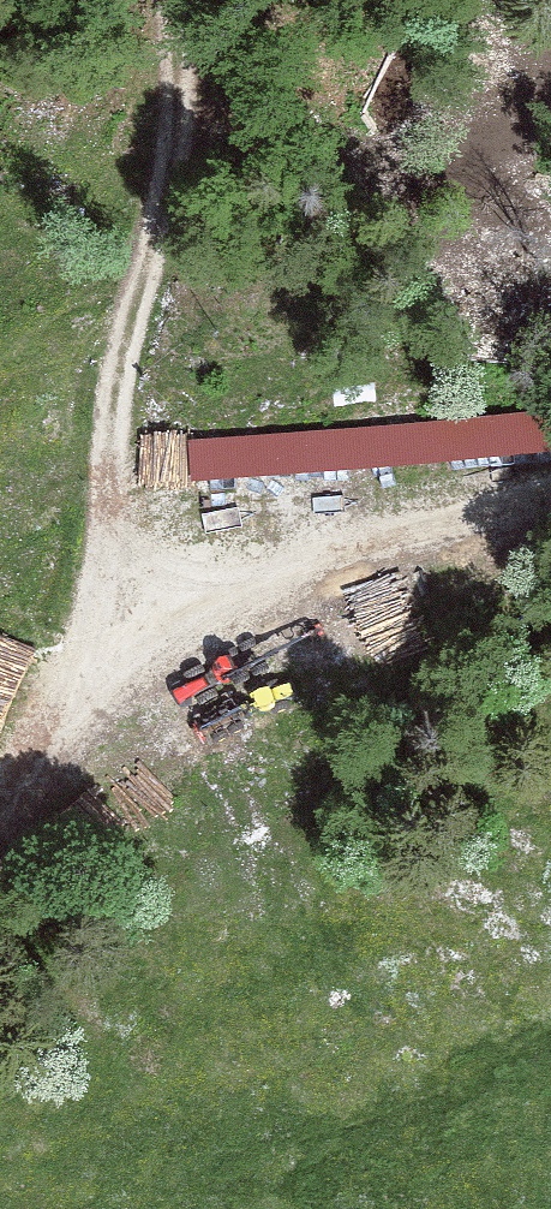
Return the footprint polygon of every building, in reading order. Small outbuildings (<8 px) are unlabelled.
[(193,425),(195,470),(550,454),(550,409),(193,425)]
